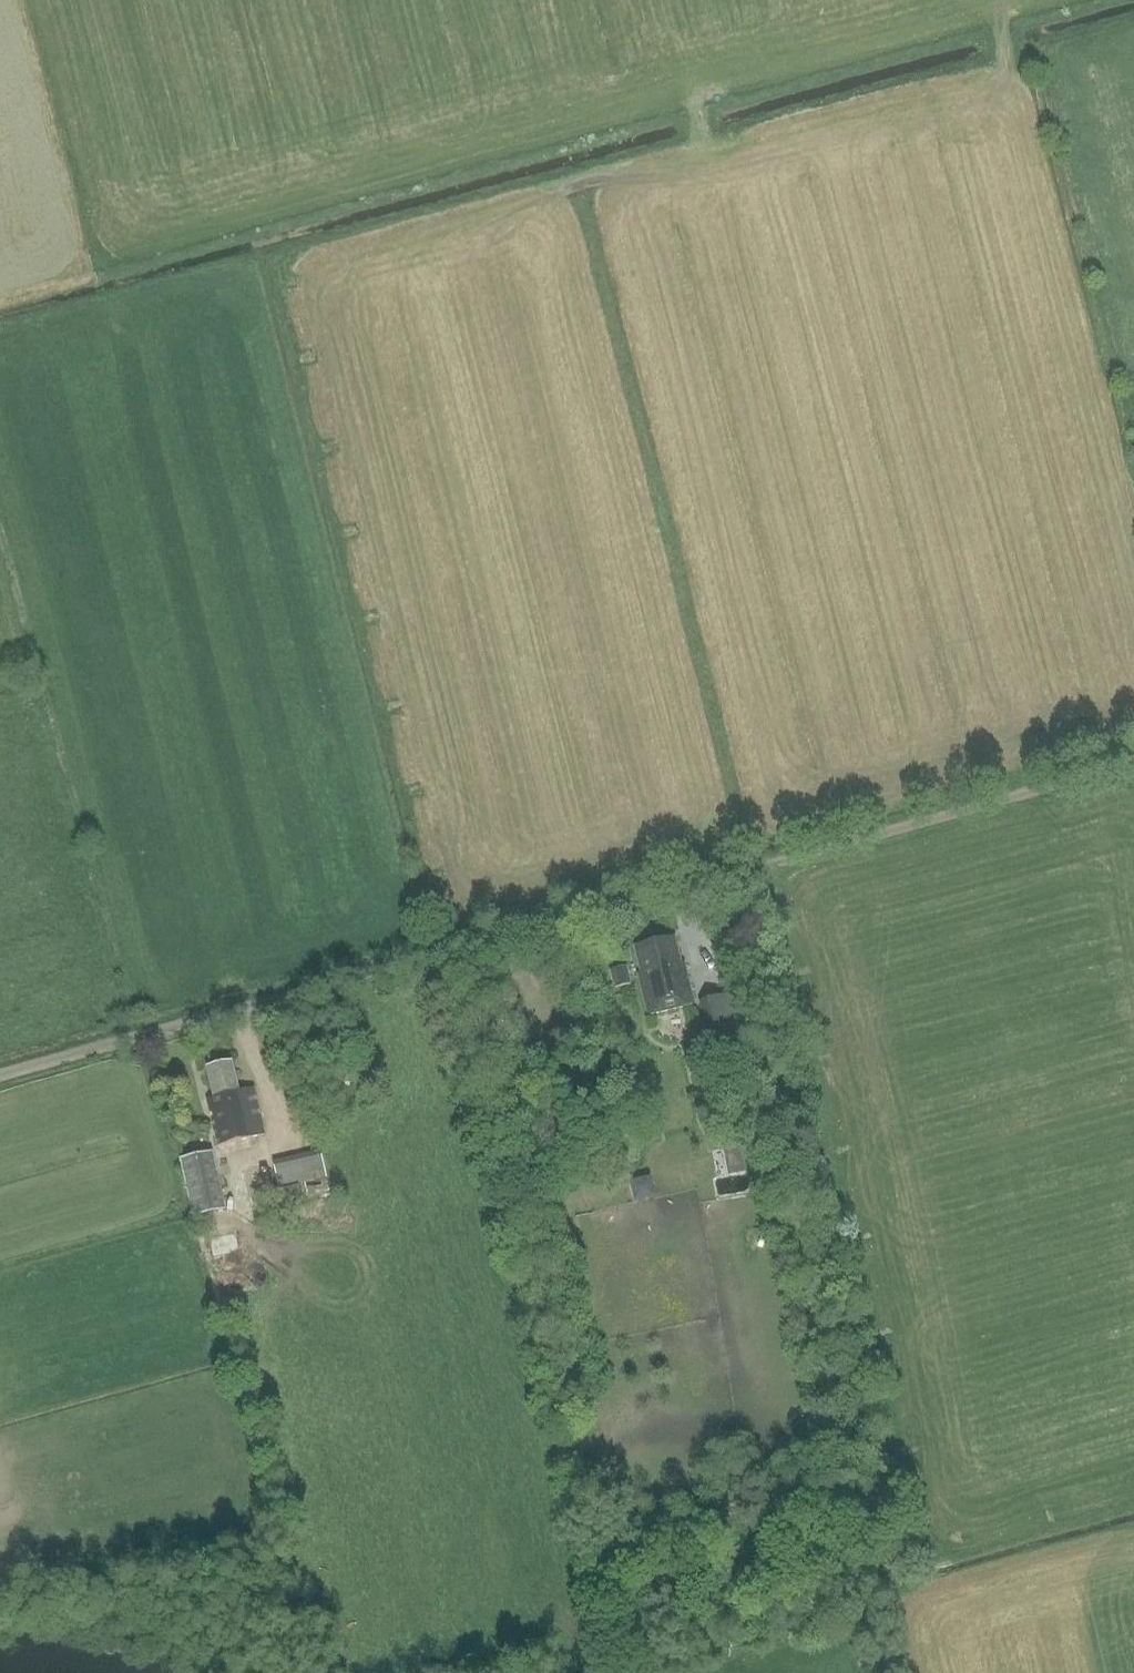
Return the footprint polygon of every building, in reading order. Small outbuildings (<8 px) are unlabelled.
[(648,1016),(694,1004),(684,963),(681,964),(674,938),(634,948),(641,974),(637,975),(648,1016)] [(632,984),(627,965),(612,968),(617,987),(632,984)] [(706,1000),(720,1057),(747,1050),(733,994),(706,1000)] [(206,1099),(217,1146),(265,1134),(253,1088),(238,1091),(231,1061),(207,1067),(214,1097),(206,1099)] [(787,1136),(784,1124),(767,1127),(770,1139),(787,1136)] [(275,1163),(280,1184),(329,1173),(324,1151),(275,1163)] [(226,1209),(212,1152),(180,1160),(194,1217),(226,1209)] [(285,1184),(288,1200),(304,1197),(301,1181),(285,1184)]
